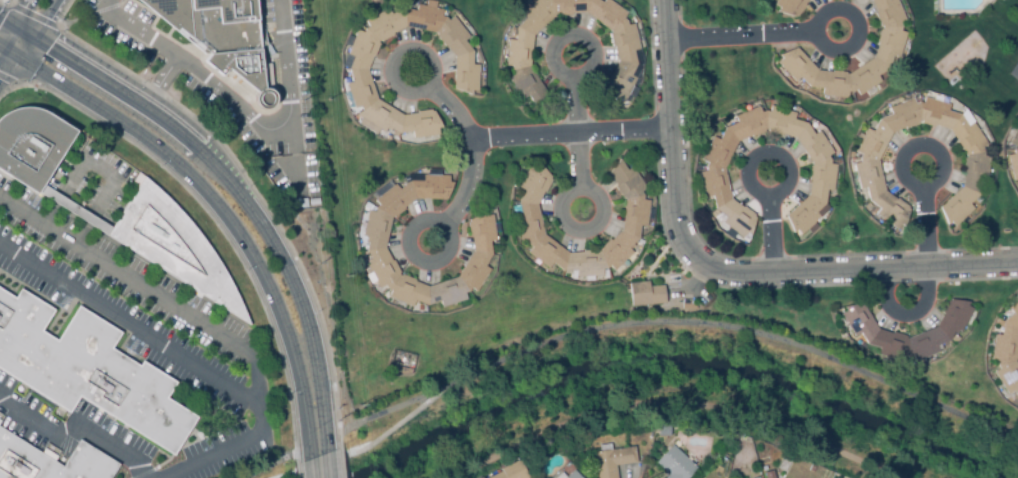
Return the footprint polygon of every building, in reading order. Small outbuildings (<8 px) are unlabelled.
[(209,56),(140,0),(255,0),(264,88),(269,89),(274,93),(275,100),(273,107),(268,108),(263,108),(257,104),(255,98),(255,94),(258,91),(229,69),(224,75),(206,61),(209,56)] [(425,5),(426,0),(431,0),(436,1),(435,7),(442,9),(441,14),(445,15),(449,19),(453,16),(468,35),(464,39),(472,49),(472,64),(478,64),(477,89),(471,89),(471,93),(454,87),(455,56),(436,31),(406,25),(378,40),(367,68),(377,98),(403,114),(433,109),(442,126),(437,126),(438,133),(413,137),(412,130),(399,132),(387,125),(384,131),(378,127),(375,132),(359,122),(362,117),(359,115),(363,109),(362,109),(361,105),(354,107),(346,83),(353,81),(348,67),(353,55),(347,53),(357,30),(362,32),(364,27),(368,25),(365,19),(387,7),(390,13),(403,6),(416,9),(417,4),(425,5)] [(523,13),(538,0),(546,0),(598,0),(604,4),(606,0),(609,0),(627,15),(624,20),(627,22),(628,25),(634,24),(644,65),(634,87),(638,89),(633,99),(626,97),(623,103),(618,101),(616,103),(605,91),(618,62),(609,33),(586,12),(556,15),(535,35),(529,66),(546,93),(536,109),(529,96),(523,100),(510,80),(513,77),(511,71),(511,62),(507,59),(509,40),(514,41),(517,27),(526,18),(523,13)] [(777,5),(780,0),(808,0),(795,17),(778,12),(780,9),(777,5)] [(903,234),(877,215),(880,210),(871,204),(867,189),(860,191),(852,158),(867,129),(873,132),(880,118),(891,115),(890,109),(903,103),(902,100),(912,96),(915,104),(919,103),(924,105),(925,97),(950,105),(948,111),(960,115),(966,111),(988,145),(982,148),(985,151),(984,157),(989,176),(985,184),(981,182),(979,195),(969,204),(974,210),(955,227),(951,222),(948,226),(941,208),(963,187),(965,155),(949,130),(923,124),(921,121),(919,122),(919,124),(906,130),(905,128),(892,133),(884,150),(878,162),(885,191),(898,201),(898,199),(909,206),(907,208),(910,210),(903,234)] [(740,238),(722,224),(725,218),(715,207),(711,198),(707,197),(701,177),(705,173),(704,168),(705,167),(702,164),(713,138),(720,141),(727,128),(738,122),(735,116),(758,108),(763,113),(765,111),(768,112),(770,106),(796,113),(795,121),(807,124),(815,134),(820,132),(832,153),(828,157),(830,160),(830,165),(836,166),(832,191),(826,191),(825,205),(817,212),(821,218),(801,235),(797,231),(793,234),(787,217),(810,195),(812,165),(796,139),(766,132),(737,143),(724,169),(730,199),(743,207),(744,207),(754,215),(754,216),(756,218),(751,236),(745,233),(740,238)] [(36,194),(37,192),(249,325),(243,310),(239,301),(233,288),(227,276),(220,264),(212,252),(201,237),(186,218),(176,206),(164,194),(153,185),(142,176),(110,227),(42,184),(75,131),(43,111),(38,108),(31,107),(21,107),(14,109),(6,112),(0,116),(0,172),(36,194)] [(1011,143),(1017,128),(1017,181),(1014,182),(1008,157),(1011,143)] [(620,158),(627,169),(632,166),(646,187),(641,191),(643,195),(642,199),(649,200),(646,225),(639,224),(637,238),(628,247),(632,252),(614,269),(609,264),(605,267),(602,267),(602,274),(577,275),(577,269),(562,269),(552,262),(548,267),(528,251),(532,246),(527,243),(527,239),(521,240),(515,215),(521,214),(518,200),(524,189),(519,186),(531,164),(536,166),(538,161),(551,176),(537,203),(543,233),(568,252),(598,251),(621,230),(625,199),(608,173),(620,158)] [(391,217),(384,247),(399,274),(427,286),(456,276),(473,250),(469,220),(485,211),(486,215),(492,214),(495,239),(489,240),(491,254),(484,265),(489,269),(476,290),(470,287),(468,291),(464,292),(466,299),(442,306),(440,300),(426,304),(414,299),(412,305),(388,296),(391,289),(386,287),(384,284),(378,287),(367,265),(373,261),(366,249),(369,236),(363,234),(368,210),(374,211),(375,206),(379,204),(375,199),(395,183),(399,188),(410,179),(423,180),(423,174),(449,175),(448,181),(453,181),(446,199),(415,198),(391,217)] [(631,308),(629,284),(648,282),(649,287),(663,286),(664,304),(631,308)] [(68,413),(79,396),(173,455),(197,417),(166,398),(176,382),(142,360),(138,366),(110,348),(120,332),(78,305),(56,340),(40,331),(53,310),(20,289),(14,298),(0,290),(0,369),(68,413)] [(1009,308),(1017,300),(1017,346),(1017,360),(1016,359),(1016,362),(1017,365),(1017,398),(1014,392),(1008,395),(996,374),(993,357),(995,335),(1001,336),(1002,329),(998,327),(999,325),(995,324),(998,319),(1004,322),(1013,314),(1009,308)] [(848,311),(846,307),(861,301),(879,331),(894,334),(894,332),(906,336),(906,338),(908,338),(936,328),(943,314),(949,301),(969,302),(967,307),(973,309),(961,332),(956,329),(950,342),(937,346),(939,352),(915,363),(913,357),(898,360),(879,354),(881,349),(868,345),(861,334),(856,337),(841,315),(848,311)] [(398,374),(391,372),(394,362),(400,363),(398,374)] [(118,464),(109,477),(0,477),(0,427),(40,453),(43,448),(57,456),(54,461),(62,467),(79,440),(118,464)] [(697,467),(687,477),(666,477),(669,475),(657,464),(672,446),(697,467)] [(616,467),(618,477),(598,477),(593,453),(635,447),(637,463),(616,467)] [(519,460),(528,477),(490,477),(501,473),(500,470),(519,460)] [(573,469),(565,476),(561,472),(554,477),(581,477),(573,469)] [(772,470),(774,477),(766,477),(764,472),(772,470)]
